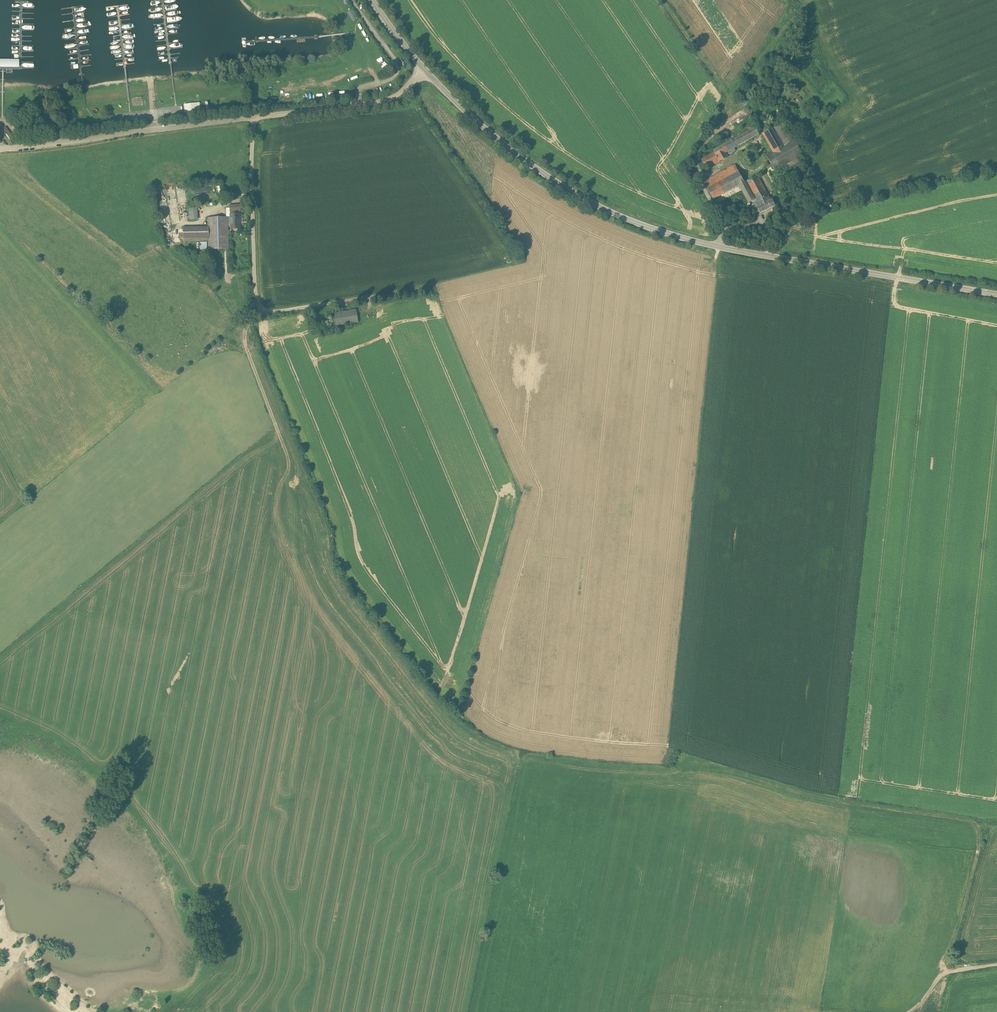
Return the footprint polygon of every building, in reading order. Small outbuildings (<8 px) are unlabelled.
[(347,12),(353,21),(357,18),(352,9),(347,12)] [(199,103),(184,105),(185,116),(201,114),(199,103)] [(774,125),(784,143),(794,138),(784,120),(774,125)] [(784,143),(774,125),(763,132),(773,150),(784,143)] [(722,145),(725,151),(760,132),(756,126),(722,144),(722,145)] [(0,131),(0,132),(9,144),(10,143),(15,140),(5,127),(0,131)] [(802,150),(794,138),(784,143),(773,150),(766,154),(774,168),(787,161),(796,156),(805,151),(804,149),(802,150)] [(715,151),(719,160),(728,155),(725,151),(722,145),(714,149),(715,151)] [(701,157),(706,166),(719,160),(715,151),(701,157)] [(798,160),(796,156),(787,161),(789,165),(798,160)] [(705,180),(708,187),(739,172),(736,164),(705,180)] [(708,187),(713,196),(739,183),(744,181),(739,172),(708,187)] [(770,199),(758,174),(746,180),(758,205),(770,199)] [(754,199),(745,180),(744,181),(739,183),(741,188),(748,202),(754,199)] [(201,183),(189,184),(190,192),(201,191),(201,183)] [(741,188),(739,183),(713,196),(715,201),(741,188)] [(186,193),(179,194),(180,204),(187,204),(186,193)] [(758,205),(756,206),(759,212),(773,206),(775,205),(772,198),(758,205)] [(242,203),(230,204),(230,212),(243,211),(242,203)] [(198,205),(189,205),(189,220),(198,219),(198,205)] [(240,214),(231,214),(231,230),(241,229),(240,214)] [(208,226),(183,226),(183,242),(200,242),(200,250),(209,250),(229,249),(228,216),(208,217),(208,226)] [(358,310),(331,313),(333,331),(341,330),(340,325),(360,322),(358,310)]
